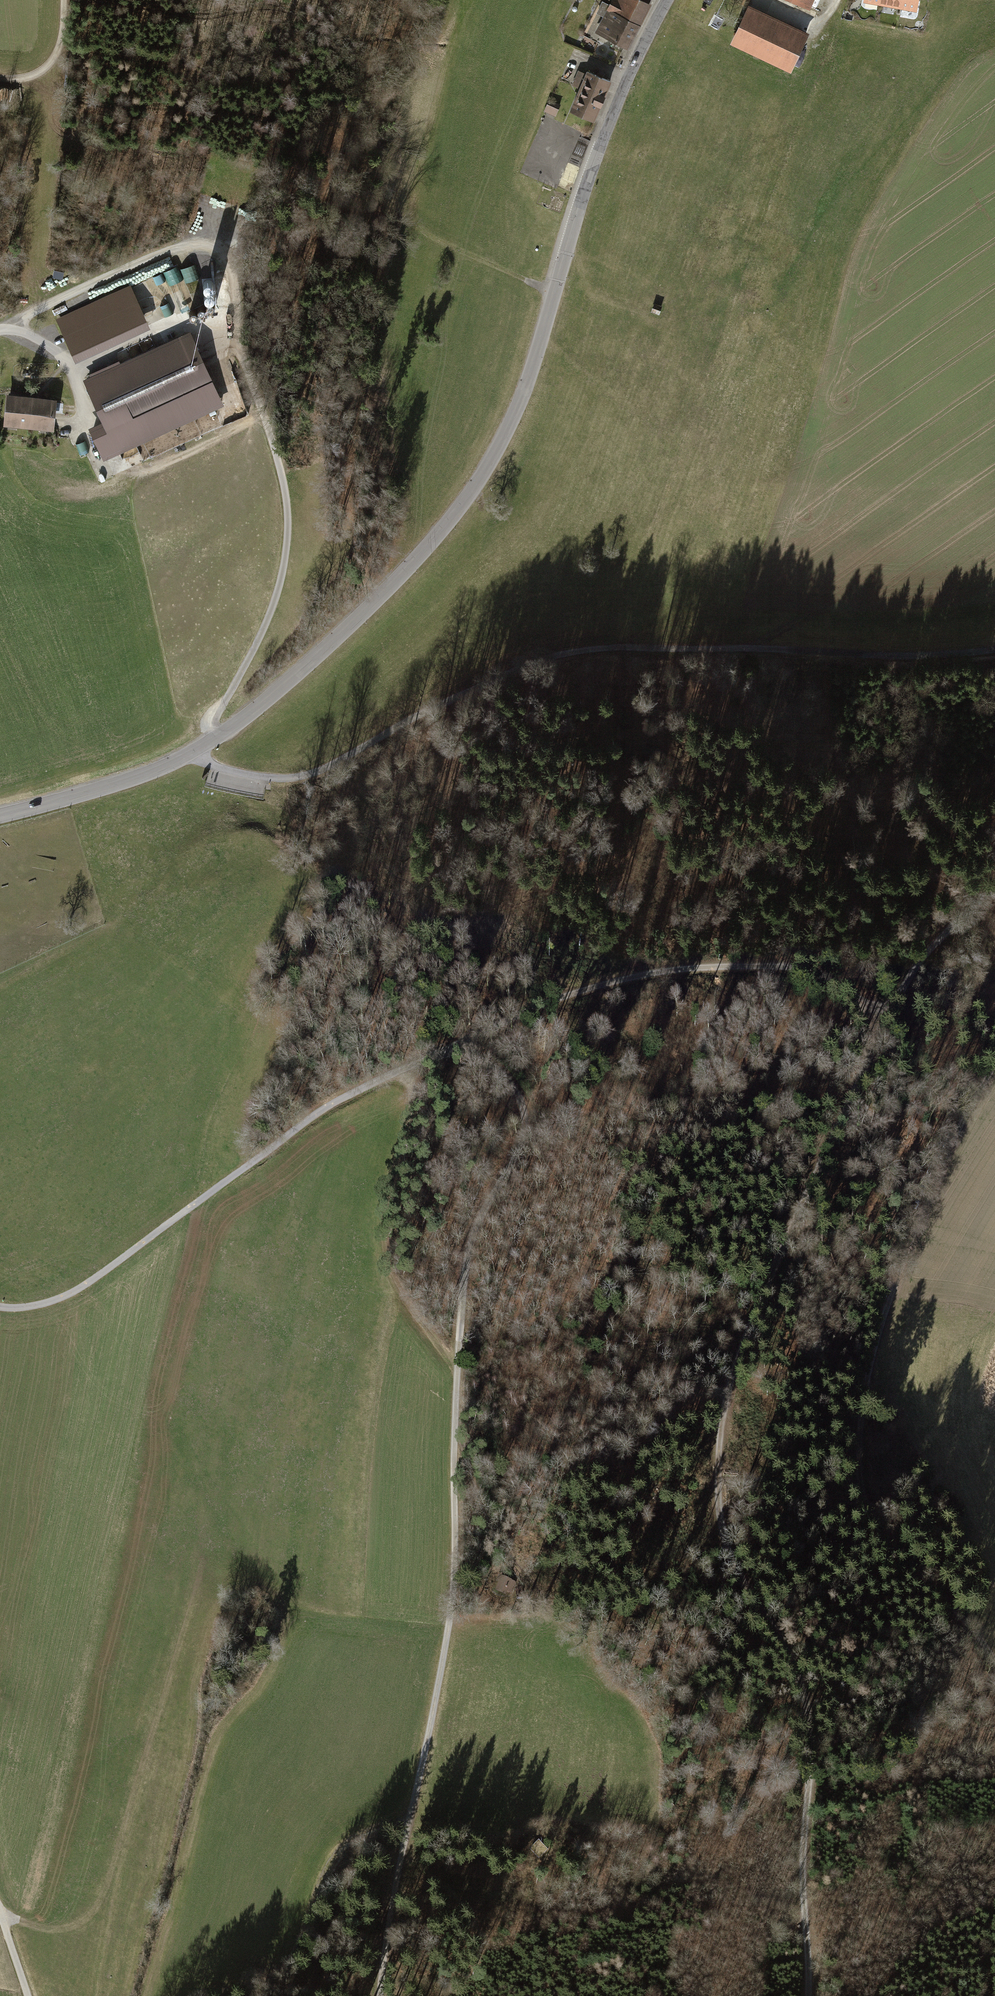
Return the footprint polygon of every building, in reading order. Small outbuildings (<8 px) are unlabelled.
[(595,34),(629,50),(652,3),(650,2),(651,0),(602,0),(595,14),(604,18),(595,34)] [(811,10),(815,0),(788,0),(811,10)] [(862,2),(918,11),(920,0),(862,0),(862,2)] [(749,4),(731,44),(792,72),(810,33),(749,4)] [(569,111),(594,121),(611,79),(586,69),(584,73),(578,70),(572,86),(578,88),(569,111)] [(544,112),(554,116),(559,103),(549,99),(544,112)] [(134,284),(58,319),(78,361),(153,327),(134,284)] [(653,303),(650,313),(658,316),(661,306),(653,303)] [(195,331),(88,380),(107,421),(93,428),(108,459),(228,404),(195,331)] [(27,399),(3,397),(1,427),(25,429),(27,399)] [(53,401),(27,399),(25,429),(50,431),(53,401)]
